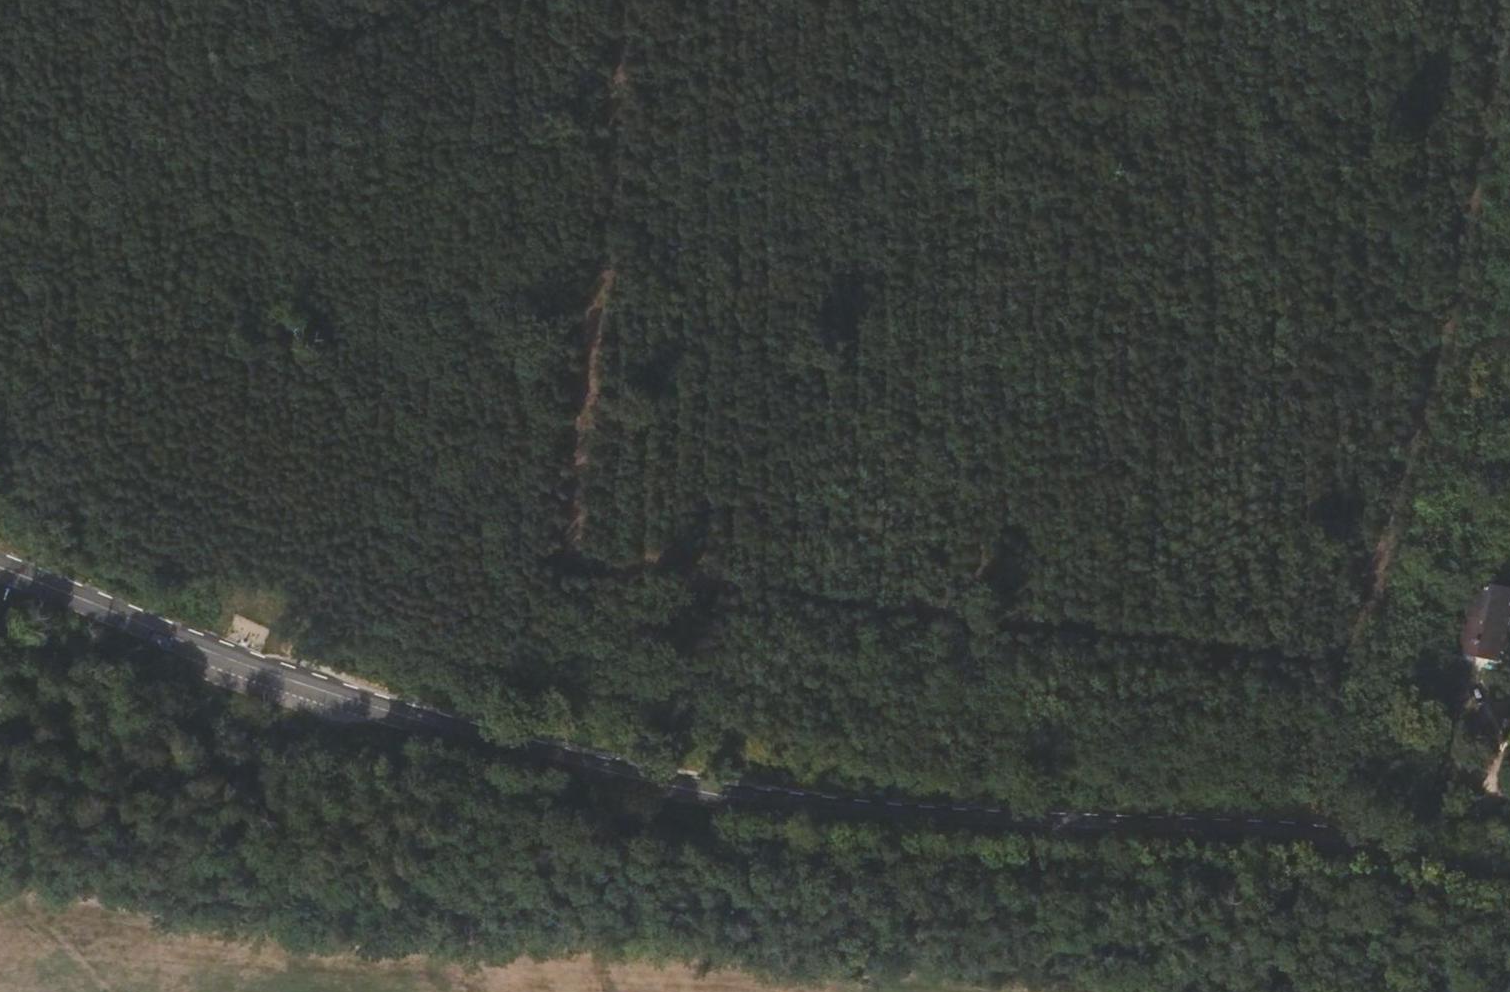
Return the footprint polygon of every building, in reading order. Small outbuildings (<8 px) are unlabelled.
[(1509,598),(1509,586),(1476,578),(1466,619),(1503,628),(1509,598)] [(1509,644),(1509,598),(1503,628),(1466,619),(1461,642),(1508,653),(1509,644)]
